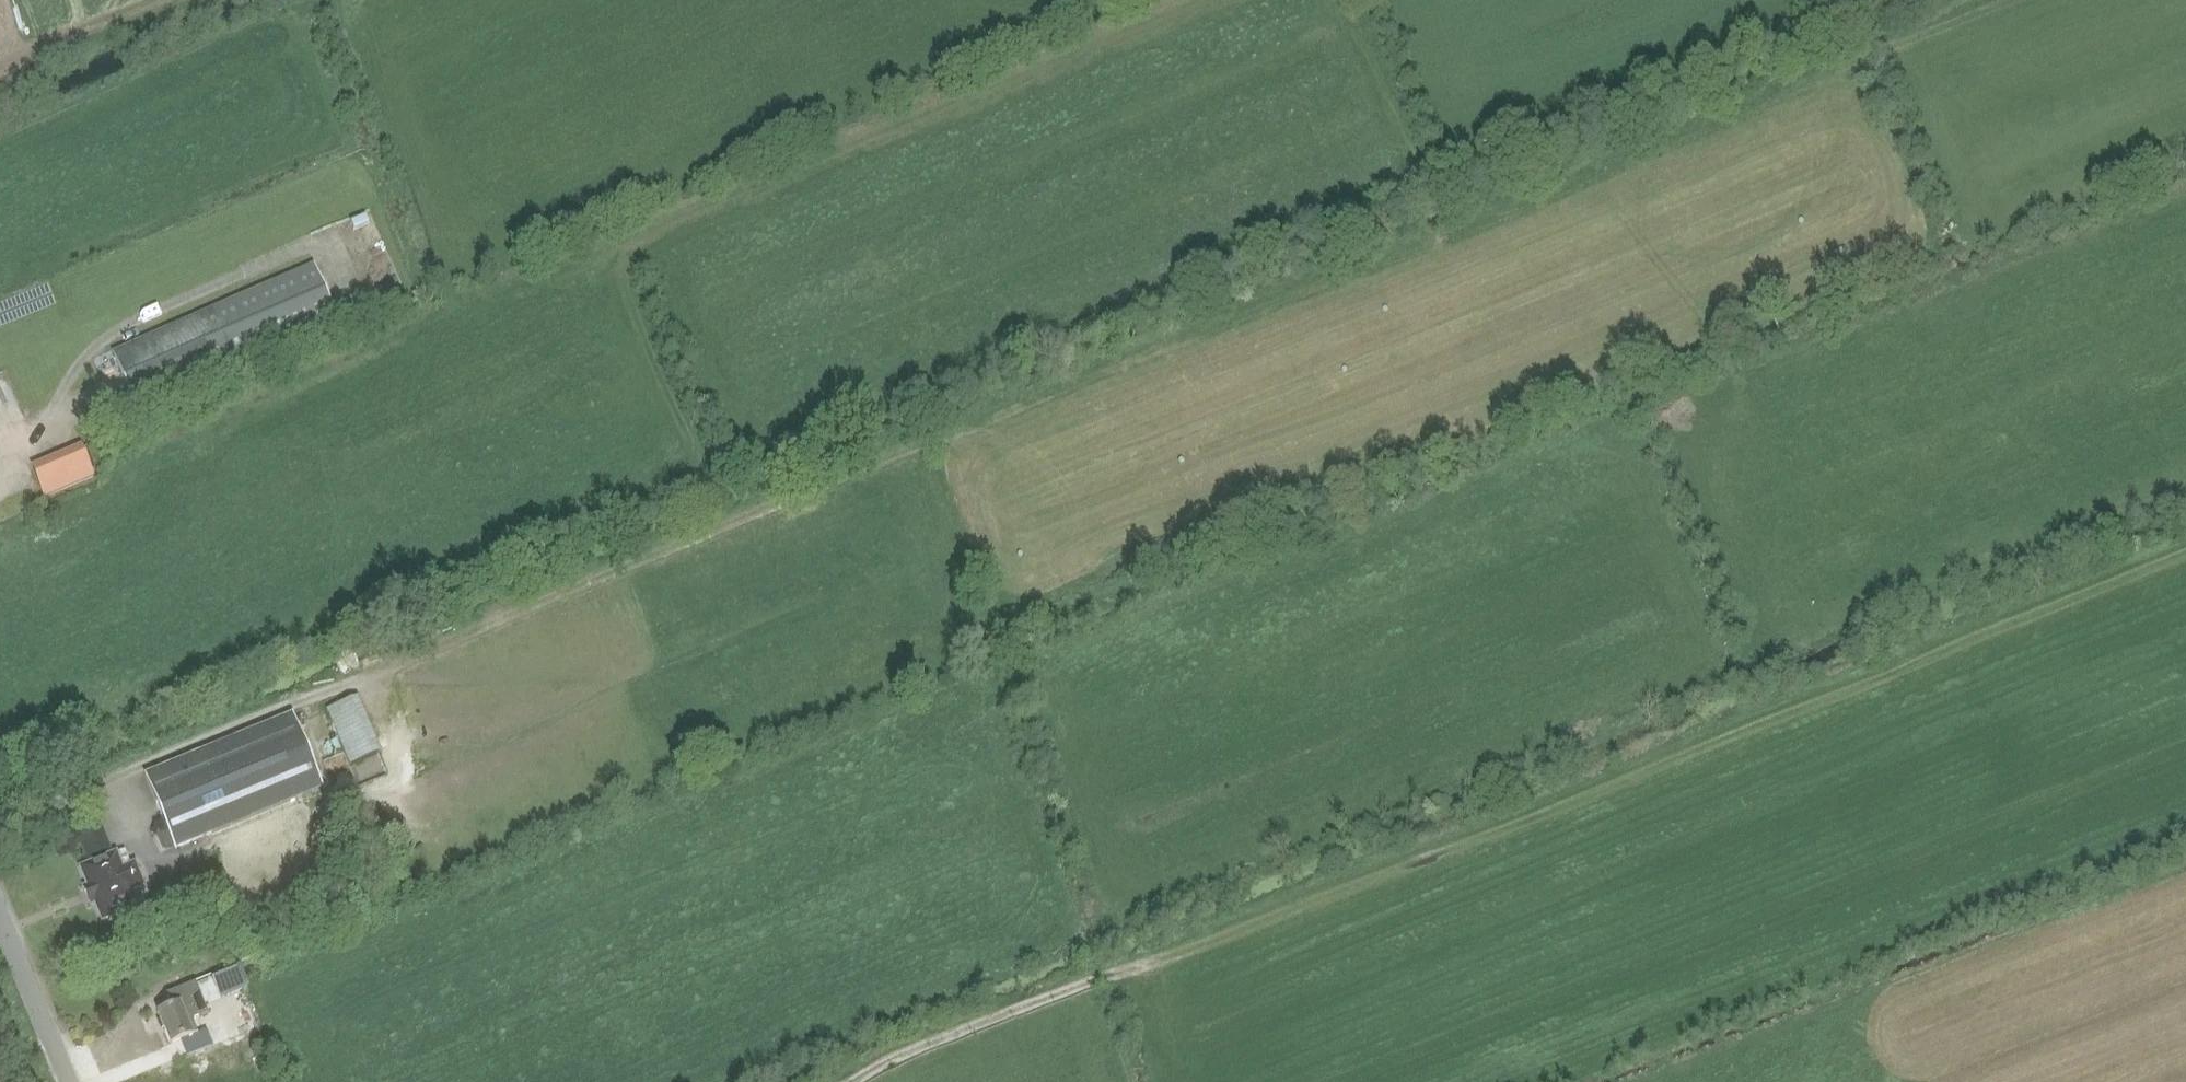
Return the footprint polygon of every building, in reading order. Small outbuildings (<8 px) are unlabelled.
[(316,266),(215,310),(113,354),(135,404),(337,316),(316,266)] [(84,446),(33,468),(45,496),(96,474),(84,446)] [(355,699),(338,706),(329,710),(351,762),(360,758),(377,751),(355,699)] [(323,786),(292,713),(145,775),(176,848),(323,786)] [(122,870),(116,854),(82,868),(103,920),(137,906),(131,890),(139,886),(141,882),(140,877),(138,873),(135,869),(131,866),(122,870)] [(213,979),(221,998),(246,987),(238,969),(213,979)] [(184,1014),(200,1007),(195,994),(177,1001),(179,1006),(158,1014),(171,1045),(193,1036),(184,1014)] [(218,1040),(259,1024),(253,1008),(212,1025),(218,1040)]
